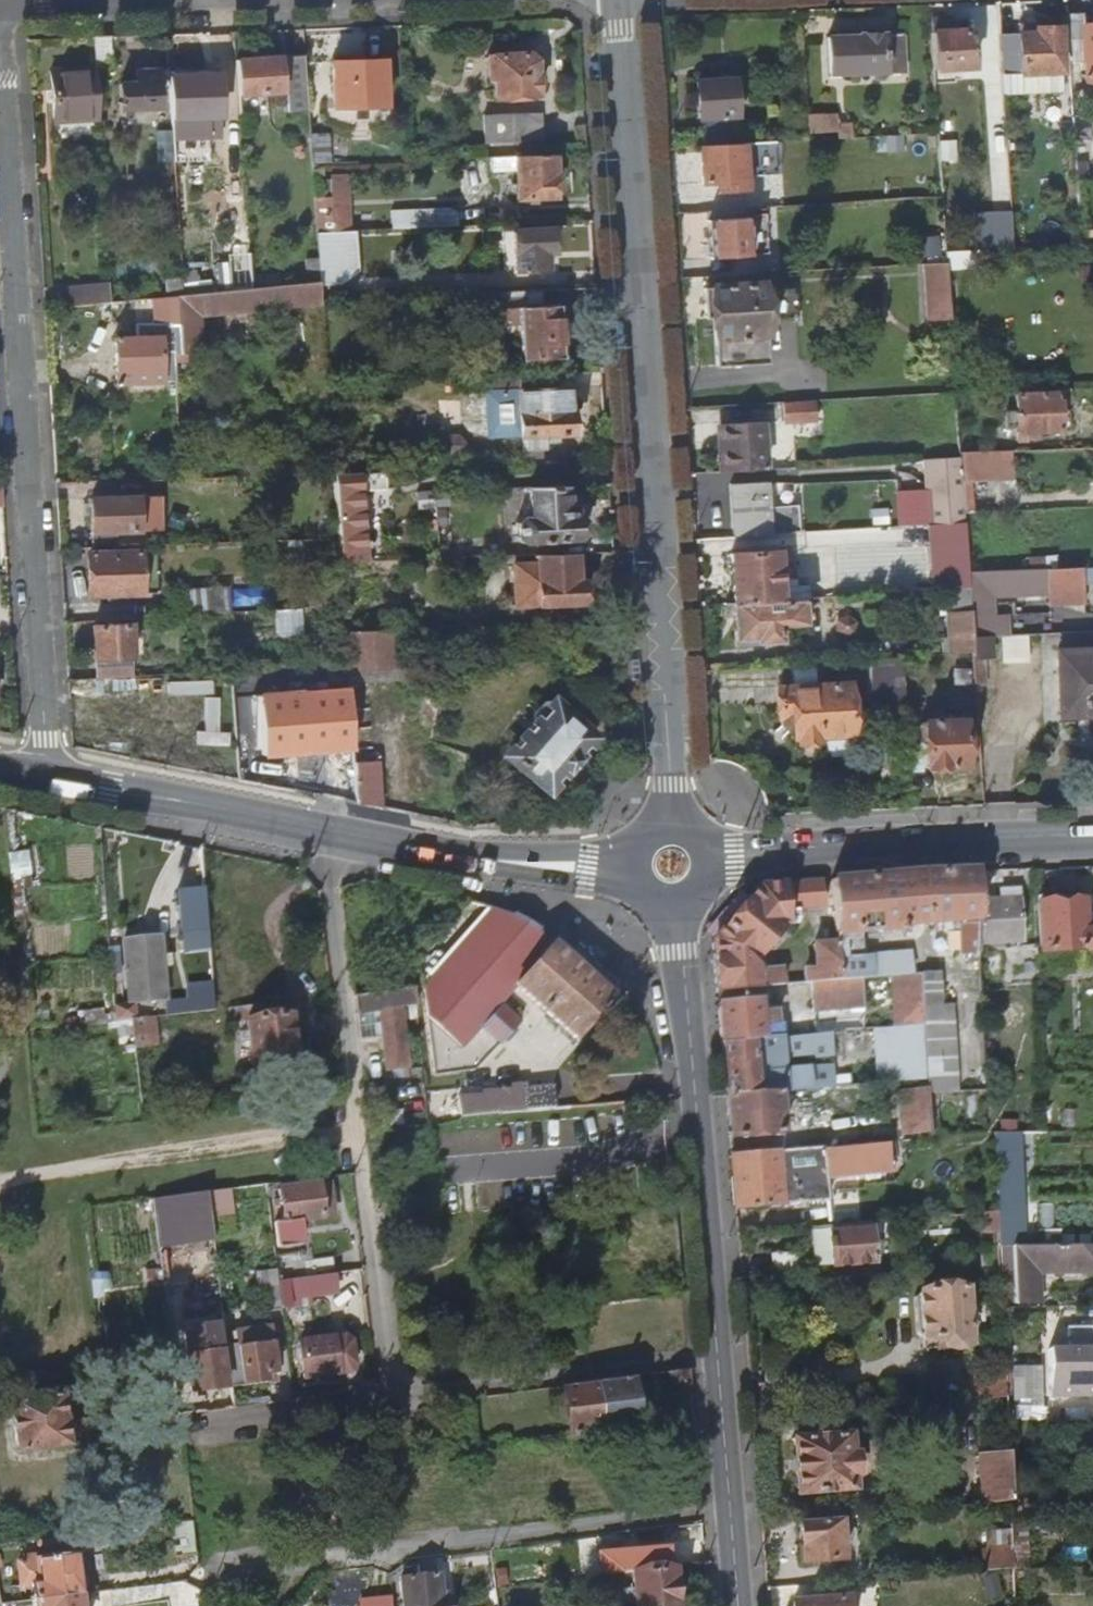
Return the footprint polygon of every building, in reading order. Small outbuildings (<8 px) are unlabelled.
[(1063,14),(1066,59),(1079,59),(1081,80),(1092,79),(1092,24),(1078,24),(1078,14),(1063,14)] [(929,29),(944,28),(944,17),(928,18),(929,29)] [(1031,32),(1031,25),(1031,21),(1014,22),(1014,32),(1031,32)] [(1053,24),(1031,25),(1031,32),(1014,32),(994,33),(1000,94),(1057,90),(1053,24)] [(944,32),(944,28),(929,29),(931,71),(971,68),(969,31),(944,32)] [(840,36),(840,39),(840,46),(825,47),(826,76),(901,71),(899,33),(840,36)] [(95,38),(97,66),(113,65),(112,37),(95,38)] [(840,46),(840,39),(825,40),(825,47),(840,46)] [(285,112),(308,111),(304,55),(233,59),(235,94),(283,91),(285,112)] [(386,106),(385,58),(366,59),(366,57),(349,57),(349,60),(331,60),(333,108),(386,106)] [(527,78),(526,57),(488,60),(489,83),(495,83),(495,101),(539,99),(538,78),(527,78)] [(527,78),(538,78),(537,64),(529,57),(526,57),(527,78)] [(56,121),(100,118),(97,67),(52,71),(56,121)] [(218,85),(216,85),(200,86),(200,73),(182,75),(184,115),(220,113),(218,85)] [(215,73),(200,73),(200,86),(216,85),(215,73)] [(158,110),(157,75),(135,75),(135,85),(118,85),(119,111),(158,110)] [(701,119),(702,146),(727,145),(725,118),(736,118),(734,80),(695,81),(697,119),(701,119)] [(840,113),(808,115),(809,132),(841,131),(841,138),(857,137),(856,123),(840,124),(840,113)] [(540,117),(484,119),(486,147),(541,146),(540,117)] [(936,133),(938,163),(948,162),(945,121),(935,122),(936,133)] [(310,137),(311,162),(329,162),(327,137),(310,137)] [(781,140),(749,142),(750,168),(782,167),(781,140)] [(744,189),(742,144),(727,145),(702,146),(699,146),(701,183),(722,183),(722,190),(744,189)] [(556,157),(518,158),(518,202),(556,201),(556,157)] [(314,199),(316,232),(336,231),(334,198),(314,199)] [(745,217),(706,218),(707,258),(747,256),(745,217)] [(555,230),(515,231),(516,271),(548,270),(547,253),(556,253),(555,230)] [(353,231),(336,231),(316,232),(318,262),(320,282),(338,281),(340,280),(354,268),(355,265),(353,231)] [(945,262),(945,270),(979,268),(979,251),(944,252),(945,262)] [(306,283),(320,282),(318,262),(305,263),(306,283)] [(926,319),(948,317),(945,270),(945,262),(923,264),(926,319)] [(247,273),(247,270),(230,272),(231,291),(249,289),(247,273)] [(274,272),(247,273),(249,289),(276,287),(274,272)] [(214,290),(214,275),(184,276),(184,291),(214,290)] [(320,282),(306,283),(297,284),(298,305),(321,303),(321,300),(320,282)] [(762,282),(703,285),(703,306),(711,306),(713,363),(765,361),(763,321),(795,320),(794,288),(762,290),(762,282)] [(65,308),(110,303),(109,284),(65,287),(65,308)] [(200,315),(298,305),(297,284),(276,287),(249,289),(231,291),(200,294),(200,315)] [(544,293),(508,294),(508,307),(519,307),(520,359),(560,359),(559,305),(544,305),(544,293)] [(200,294),(181,296),(179,296),(180,324),(181,354),(201,352),(200,315),(200,294)] [(179,296),(149,299),(151,324),(180,324),(179,296)] [(161,352),(168,352),(167,335),(162,335),(162,334),(119,336),(115,333),(113,336),(116,338),(117,379),(114,384),(117,386),(121,382),(162,380),(162,363),(161,352)] [(519,376),(461,377),(462,394),(485,394),(486,435),(515,435),(520,438),(521,459),(534,459),(534,454),(542,454),(543,437),(571,437),(571,415),(568,415),(568,392),(519,392),(519,376)] [(1067,403),(1067,389),(1051,389),(1051,393),(1015,394),(1015,412),(1005,412),(1005,428),(1016,428),(1016,442),(1028,442),(1028,437),(1038,437),(1038,431),(1059,430),(1058,403),(1067,403)] [(813,418),(813,402),(785,403),(785,419),(813,418)] [(763,470),(760,426),(760,422),(720,424),(721,472),(763,470)] [(777,425),(760,426),(763,470),(780,470),(777,425)] [(1012,478),(1011,451),(958,453),(959,459),(960,481),(1012,478)] [(960,481),(959,459),(927,461),(929,494),(898,496),(899,528),(963,524),(960,481)] [(333,475),(338,541),(339,565),(361,564),(357,490),(383,489),(382,474),(333,475)] [(729,486),(732,538),(766,536),(764,485),(729,486)] [(567,490),(527,492),(528,522),(519,522),(512,529),(513,544),(522,550),(578,547),(578,519),(568,519),(567,490)] [(422,534),(438,534),(436,494),(421,495),(422,534)] [(91,498),(91,503),(91,515),(91,531),(117,531),(153,531),(153,498),(91,498)] [(91,515),(91,503),(83,503),(83,515),(91,515)] [(117,547),(117,531),(91,531),(92,548),(117,547)] [(138,553),(86,553),(87,595),(138,594),(138,553)] [(731,605),(780,602),(776,555),(729,557),(731,605)] [(577,558),(538,559),(538,568),(516,568),(517,611),(583,609),(583,583),(578,583),(577,558)] [(968,587),(972,639),(1005,638),(1004,617),(991,617),(990,597),(1049,595),(1050,606),(1085,605),(1083,568),(967,573),(968,587)] [(968,587),(945,589),(948,638),(940,638),(941,653),(949,653),(949,656),(958,656),(973,655),(972,639),(968,587)] [(174,618),(207,616),(205,591),(173,593),(174,618)] [(780,602),(731,605),(734,640),(755,640),(755,644),(777,643),(776,626),(800,624),(799,600),(780,602)] [(94,681),(132,679),(128,626),(89,629),(94,681)] [(344,634),(347,666),(347,671),(402,670),(401,631),(344,634)] [(1028,635),(1006,639),(1009,657),(1031,653),(1028,635)] [(973,655),(974,664),(991,663),(991,638),(972,639),(973,655)] [(871,699),(906,698),(905,656),(871,657),(871,699)] [(1060,661),(1062,727),(1092,726),(1092,661),(1060,661)] [(262,754),(355,750),(352,683),(260,687),(262,754)] [(847,685),(775,692),(778,721),(794,720),(796,741),(798,741),(799,745),(816,743),(816,739),(851,735),(847,685)] [(549,791),(594,739),(553,705),(551,706),(542,703),(530,716),(536,721),(526,732),(528,734),(509,756),(549,791)] [(964,715),(923,718),(926,766),(967,763),(964,715)] [(379,762),(353,763),(356,804),(384,810),(379,762)] [(965,962),(980,962),(979,941),(977,902),(976,872),(922,874),(832,882),(837,945),(840,982),(861,980),(891,978),(910,976),(909,954),(863,958),(861,933),(901,929),(901,935),(913,934),(913,926),(943,923),(944,930),(953,930),(952,922),(959,922),(961,955),(965,955),(965,962)] [(717,993),(783,987),(781,971),(756,974),(755,964),(787,925),(797,924),(796,915),(805,914),(804,908),(823,907),(821,883),(758,888),(712,943),(717,993)] [(181,888),(182,929),(209,928),(207,887),(181,888)] [(1019,900),(977,902),(979,941),(1020,940),(1019,900)] [(1040,902),(1042,952),(1046,952),(1047,974),(1092,973),(1092,950),(1092,931),(1085,931),(1084,900),(1040,902)] [(495,911),(427,989),(429,1018),(461,1045),(479,1025),(493,1036),(507,1020),(502,1015),(513,1002),(505,995),(514,985),(574,1038),(620,988),(592,962),(584,972),(526,921),(495,911)] [(176,935),(139,938),(144,1002),(182,998),(176,935)] [(803,974),(804,985),(810,985),(840,982),(837,945),(815,947),(816,972),(803,974)] [(113,950),(116,983),(126,982),(122,959),(125,958),(124,949),(113,950)] [(382,960),(350,963),(353,997),(416,990),(415,973),(382,960)] [(931,1139),(950,1138),(949,1130),(940,1130),(938,1095),(959,1094),(954,1007),(940,1008),(938,974),(921,975),(924,1027),(928,1081),(928,1091),(931,1136),(931,1139)] [(910,976),(891,978),(895,1029),(924,1027),(921,975),(910,976)] [(863,1008),(861,980),(840,982),(810,985),(813,1012),(863,1008)] [(402,1009),(417,1008),(416,990),(353,997),(355,1012),(379,1010),(384,1074),(423,1071),(421,1056),(414,1056),(413,1038),(404,1039),(402,1009)] [(128,992),(117,993),(120,1022),(133,1020),(128,992)] [(767,1001),(718,1006),(722,1044),(782,1040),(780,1025),(774,1026),(773,1013),(766,1014),(765,1008),(768,1008),(767,1001)] [(288,1004),(233,1010),(234,1023),(251,1021),(256,1067),(298,1062),(293,1016),(290,1017),(288,1004)] [(133,1020),(136,1045),(158,1042),(155,1017),(133,1020)] [(786,1092),(782,1040),(722,1044),(726,1097),(786,1092)] [(909,1040),(865,1043),(868,1078),(912,1076),(909,1040)] [(488,1094),(489,1114),(501,1113),(532,1110),(530,1090),(488,1094)] [(810,1134),(807,1091),(786,1092),(726,1097),(730,1140),(810,1134)] [(903,1138),(931,1136),(928,1091),(900,1094),(903,1138)] [(885,1146),(853,1149),(855,1175),(887,1173),(885,1146)] [(811,1204),(806,1150),(731,1156),(736,1211),(811,1204)] [(317,1188),(279,1192),(283,1225),(277,1226),(280,1250),(302,1247),(299,1223),(335,1218),(333,1198),(319,1200),(317,1188)] [(209,1194),(210,1206),(229,1204),(228,1192),(209,1194)] [(155,1201),(157,1212),(210,1206),(209,1194),(155,1201)] [(1000,1247),(1017,1246),(1016,1211),(998,1212),(999,1225),(1000,1247)] [(983,1225),(999,1225),(998,1212),(982,1213),(983,1225)] [(871,1230),(830,1233),(832,1266),(874,1263),(871,1230)] [(1017,1246),(1017,1301),(1042,1301),(1041,1272),(1092,1272),(1092,1245),(1017,1246)] [(304,1264),(306,1278),(332,1274),(337,1274),(335,1260),(304,1264)] [(275,1270),(259,1273),(263,1311),(280,1309),(275,1270)] [(306,1278),(299,1279),(301,1298),(334,1293),(332,1274),(306,1278)] [(966,1284),(920,1287),(920,1291),(914,1291),(917,1333),(923,1333),(923,1338),(947,1336),(948,1346),(970,1345),(966,1284)] [(242,1350),(229,1352),(232,1375),(245,1374),(247,1387),(279,1383),(272,1329),(240,1333),(242,1350)] [(333,1338),(302,1342),(306,1378),(348,1373),(356,1365),(353,1346),(335,1348),(333,1338)] [(1050,1351),(1051,1398),(1092,1397),(1092,1350),(1050,1351)] [(223,1354),(190,1358),(195,1393),(228,1389),(223,1354)] [(1043,1364),(1013,1364),(1015,1418),(1044,1417),(1043,1364)] [(1006,1398),(1005,1372),(972,1375),(974,1400),(1006,1398)] [(600,1384),(606,1432),(639,1427),(633,1379),(600,1384)] [(11,1387),(13,1398),(21,1454),(70,1448),(63,1398),(54,1399),(51,1381),(25,1385),(11,1387)] [(600,1384),(565,1388),(571,1436),(606,1432),(600,1384)] [(13,1398),(11,1387),(0,1389),(0,1399),(13,1398)] [(850,1436),(797,1440),(801,1494),(859,1489),(857,1455),(852,1456),(850,1436)] [(979,1455),(981,1504),(1010,1501),(1010,1480),(1008,1453),(979,1455)] [(1011,1524),(1022,1524),(1020,1479),(1010,1480),(1010,1501),(1011,1524)] [(194,1521),(174,1525),(178,1556),(198,1554),(194,1521)] [(841,1521),(801,1525),(803,1547),(811,1546),(812,1563),(844,1561),(841,1521)] [(1013,1569),(1027,1569),(1025,1524),(1022,1524),(1011,1524),(1012,1533),(1013,1569)] [(1013,1569),(1012,1533),(987,1533),(988,1550),(983,1550),(984,1571),(1013,1569)] [(674,1572),(674,1568),(671,1550),(621,1556),(623,1568),(629,1567),(630,1576),(637,1576),(674,1572)] [(33,1583),(35,1601),(84,1595),(78,1556),(20,1563),(23,1585),(33,1583)] [(637,1576),(641,1605),(683,1605),(678,1571),(674,1572),(637,1576)] [(406,1581),(409,1605),(452,1605),(451,1594),(444,1594),(441,1577),(406,1581)] [(394,1594),(361,1595),(361,1605),(394,1605),(394,1594)] [(35,1601),(36,1605),(85,1605),(84,1595),(35,1601)] [(798,1601),(799,1605),(855,1605),(854,1597),(798,1601)]
